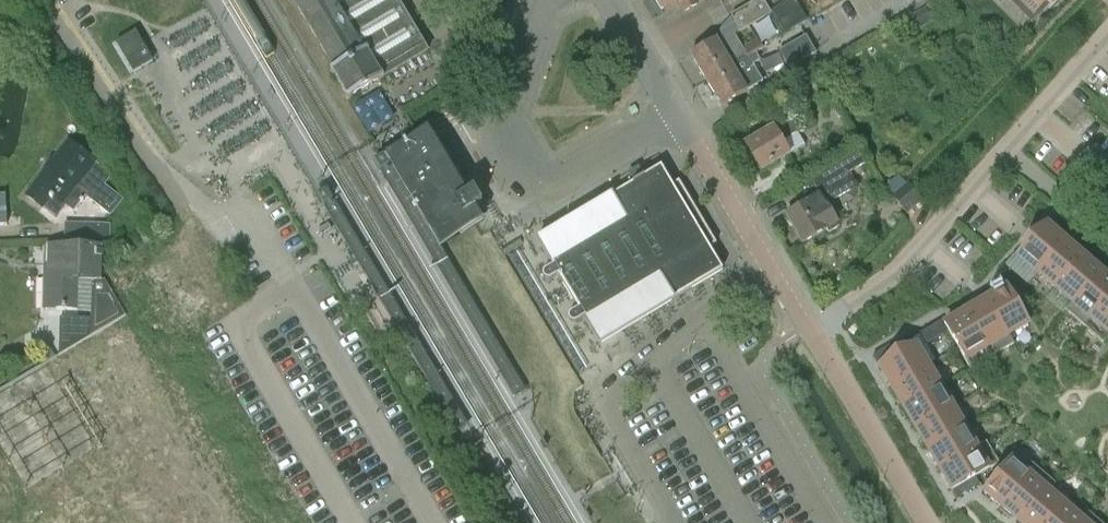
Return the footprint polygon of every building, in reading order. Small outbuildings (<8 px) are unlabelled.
[(334,70),(331,72),(333,76),(334,76),(346,97),(346,98),(348,101),(430,53),(398,0),(292,0),(334,70)] [(662,11),(664,10),(667,13),(680,5),(684,13),(697,5),(694,0),(656,0),(662,11)] [(755,52),(762,48),(757,40),(743,48),(735,35),(741,31),(741,32),(771,14),(763,0),(759,0),(731,16),(732,17),(720,30),(721,32),(720,32),(722,36),(691,55),(706,80),(755,52)] [(772,11),(784,33),(807,20),(796,0),(791,0),(772,11)] [(1033,13),(1046,0),(1019,0),(1033,13)] [(815,31),(779,52),(789,68),(783,72),(790,83),(858,44),(844,23),(828,33),(826,30),(818,34),(815,31)] [(136,34),(118,45),(134,72),(152,61),(141,43),(136,34)] [(760,61),(755,52),(706,80),(722,107),(746,92),(763,82),(753,65),(760,61)] [(803,110),(745,145),(753,159),(753,162),(756,168),(758,169),(759,168),(761,171),(804,144),(797,131),(811,123),(803,110)] [(428,129),(374,161),(387,182),(388,185),(430,255),(484,222),(476,209),(482,205),(480,201),(474,190),(468,194),(435,140),(428,129)] [(48,170),(28,196),(43,208),(52,197),(62,205),(64,202),(74,210),(85,196),(111,217),(124,200),(104,184),(110,176),(95,164),(95,163),(69,143),(54,163),(52,161),(46,169),(48,170)] [(800,208),(787,215),(803,243),(827,229),(829,233),(839,227),(826,205),(855,188),(847,174),(866,163),(859,152),(811,180),(817,192),(798,203),(800,208)] [(661,167),(538,240),(600,344),(723,271),(710,248),(716,244),(679,181),(672,185),(661,167)] [(908,184),(893,197),(907,213),(922,200),(908,184)] [(0,193),(0,223),(9,223),(8,193),(0,193)] [(65,223),(64,244),(103,246),(110,245),(111,224),(65,223)] [(1065,241),(1046,225),(1019,257),(1037,273),(1065,241)] [(1037,273),(1055,288),(1083,257),(1065,241),(1037,273)] [(47,264),(46,310),(73,311),(79,311),(79,275),(92,275),(91,319),(90,337),(126,314),(102,281),(103,246),(64,244),(64,245),(48,244),(48,264),(47,264)] [(1055,288),(1072,303),(1074,304),(1101,272),(1083,257),(1055,288)] [(1065,311),(1085,328),(1107,301),(1107,278),(1101,272),(1074,304),(1072,303),(1065,311)] [(987,300),(1008,336),(1009,336),(1029,324),(1007,288),(987,300)] [(379,301),(399,332),(411,324),(392,293),(379,301)] [(966,312),(992,357),(1014,345),(1009,336),(1008,336),(987,300),(966,312)] [(1085,328),(1103,343),(1107,338),(1107,301),(1085,328)] [(945,325),(944,325),(949,332),(971,370),(992,357),(966,312),(945,325)] [(60,318),(60,356),(90,337),(91,319),(90,319),(60,318)] [(949,332),(944,325),(945,325),(942,321),(935,325),(942,337),(949,332)] [(927,329),(934,341),(942,337),(935,325),(927,329)] [(927,345),(934,341),(927,329),(920,334),(927,345)] [(916,346),(909,334),(902,339),(909,350),(916,346)] [(895,343),(901,354),(909,350),(902,339),(895,343)] [(894,359),(901,354),(895,343),(888,347),(894,359)] [(916,346),(909,350),(901,354),(894,359),(887,363),(880,367),(880,368),(892,388),(928,366),(916,346)] [(887,363),(894,359),(888,347),(880,352),(887,363)] [(880,368),(880,367),(887,363),(880,352),(873,356),(880,368)] [(940,387),(928,366),(892,388),(904,408),(940,387)] [(916,429),(952,408),(940,387),(904,408),(916,429)] [(929,450),(965,428),(952,408),(916,429),(929,450)] [(977,449),(965,428),(929,450),(941,470),(977,449)] [(964,484),(975,478),(989,470),(977,449),(941,470),(953,491),(964,484)] [(1018,452),(984,492),(1003,508),(1037,468),(1018,452)] [(1003,508),(1020,522),(1022,522),(1049,492),(1056,485),(1037,468),(1003,508)] [(975,478),(964,484),(968,492),(980,485),(975,478)] [(964,484),(953,491),(957,498),(968,492),(964,484)] [(1049,492),(1022,522),(1052,522),(1066,507),(1049,492)] [(1052,522),(1082,522),(1083,522),(1082,521),(1066,507),(1052,522)] [(1083,522),(1082,522),(1101,522),(1089,513),(1082,521),(1083,522)]
